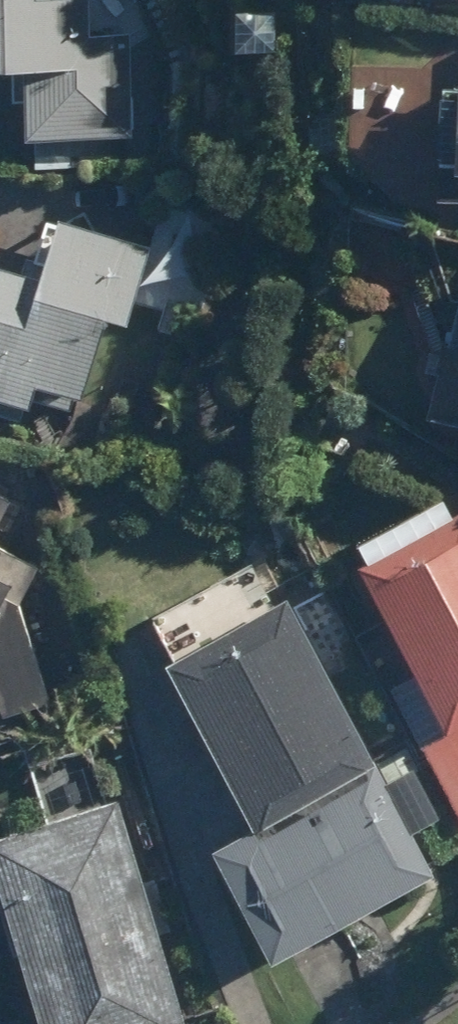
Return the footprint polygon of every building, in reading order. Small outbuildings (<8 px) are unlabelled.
[(19,67),(19,98),(35,98),(34,138),(137,140),(140,32),(107,31),(108,0),(0,0),(0,67),(19,67)] [(451,79),(440,193),(457,195),(457,79),(451,79)] [(40,406),(48,380),(88,393),(113,311),(136,318),(160,244),(60,213),(45,263),(16,254),(1,303),(0,303),(0,393),(40,406)] [(68,689),(36,585),(68,511),(0,482),(0,710),(68,689)] [(368,552),(457,719),(427,735),(457,793),(457,503),(368,552)] [(296,603),(188,660),(274,823),(382,766),(296,603)] [(389,769),(230,861),(288,962),(447,870),(389,769)] [(0,833),(0,873),(52,1023),(196,1023),(117,793),(0,833)]
